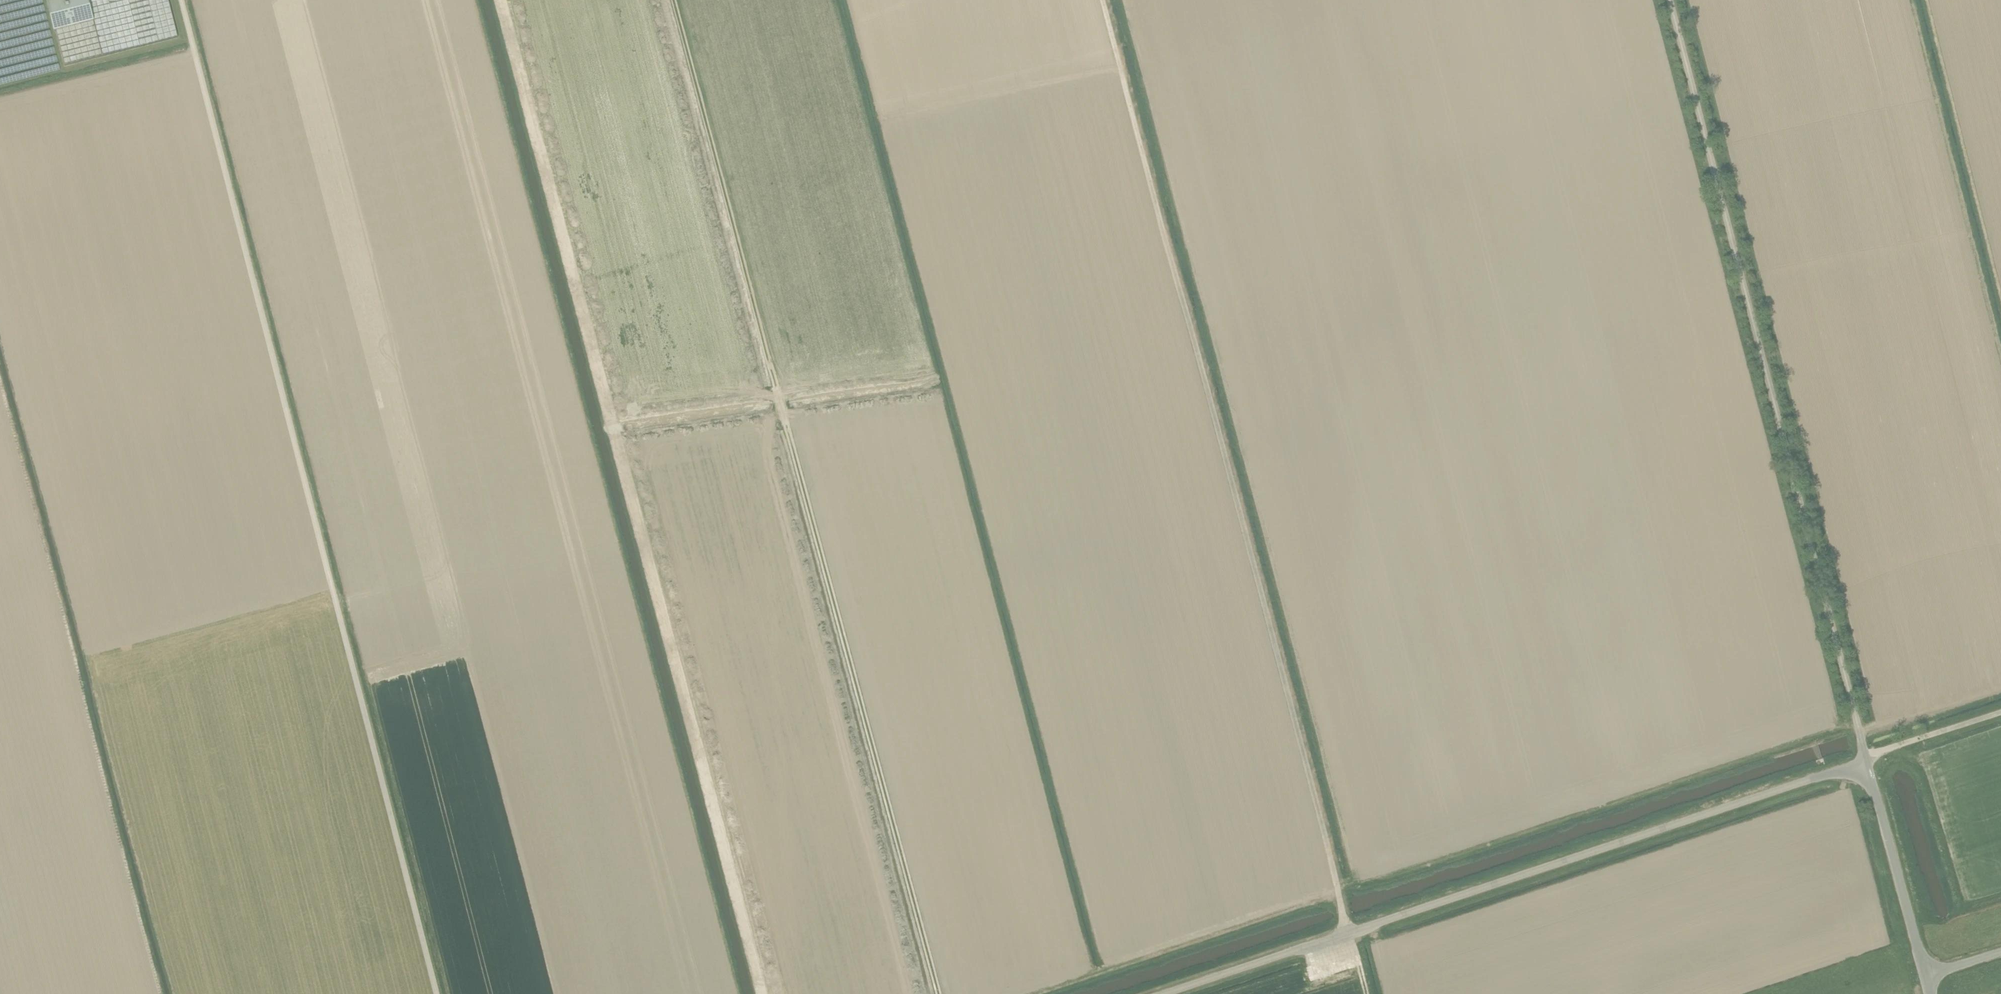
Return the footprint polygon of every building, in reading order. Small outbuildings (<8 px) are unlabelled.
[(68,27),(94,21),(89,0),(52,0),(48,1),(55,31),(68,27)] [(68,27),(77,62),(178,37),(168,0),(89,0),(94,21),(68,27)]
